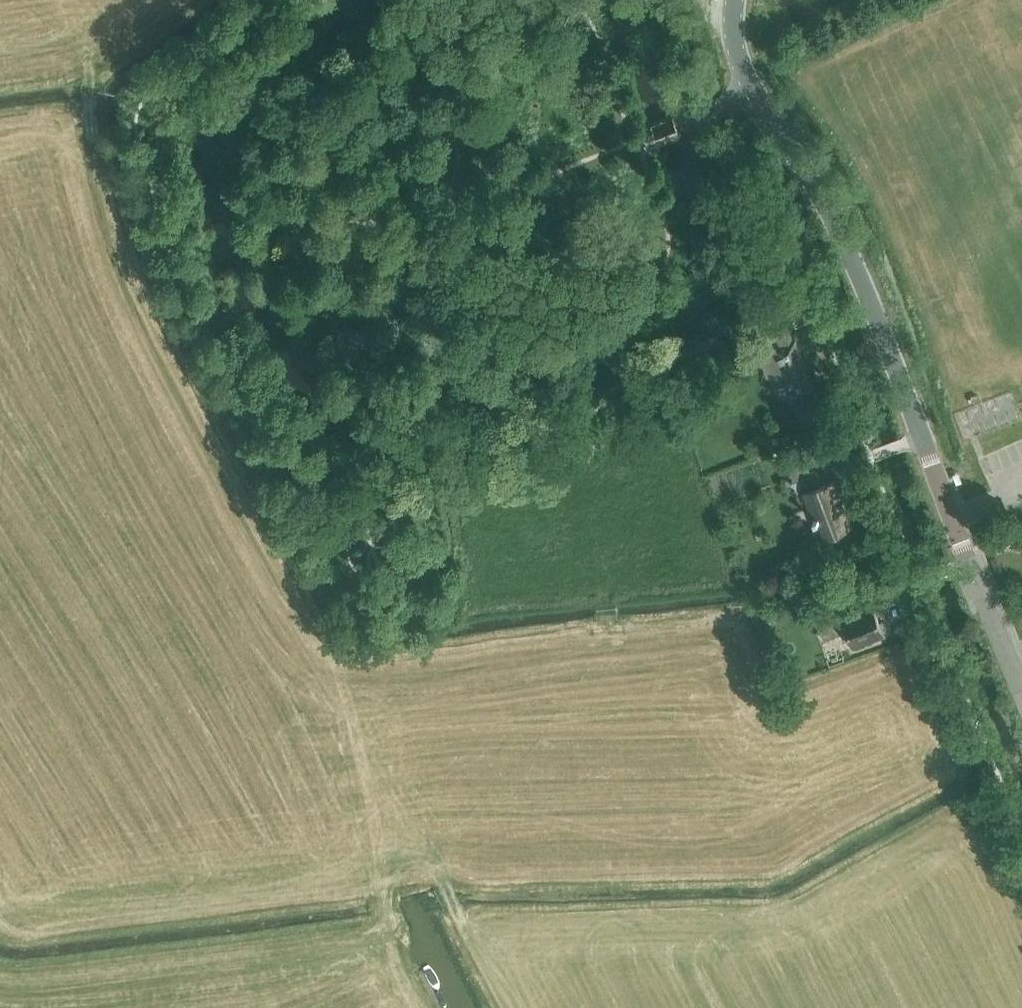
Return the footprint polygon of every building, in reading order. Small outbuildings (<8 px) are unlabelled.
[(676,112),(649,122),(653,133),(657,143),(684,133),(680,123),(676,112)] [(795,325),(806,321),(795,292),(785,296),(795,325)] [(792,339),(787,326),(753,338),(768,376),(782,371),(791,395),(795,404),(794,404),(802,426),(806,425),(818,421),(825,418),(817,396),(815,396),(812,387),(814,386),(795,338),(792,339)] [(809,433),(821,428),(818,421),(806,425),(809,433)] [(787,443),(792,457),(803,452),(798,439),(787,443)] [(820,486),(814,471),(815,471),(810,459),(789,467),(793,479),(803,475),(808,490),(805,492),(821,535),(849,524),(833,481),(820,486)] [(879,621),(873,604),(841,616),(837,605),(814,614),(824,638),(846,630),(852,645),(854,644),(855,647),(865,643),(864,641),(884,633),(883,631),(886,630),(882,620),(879,621)] [(768,611),(769,622),(782,620),(780,609),(768,611)]
